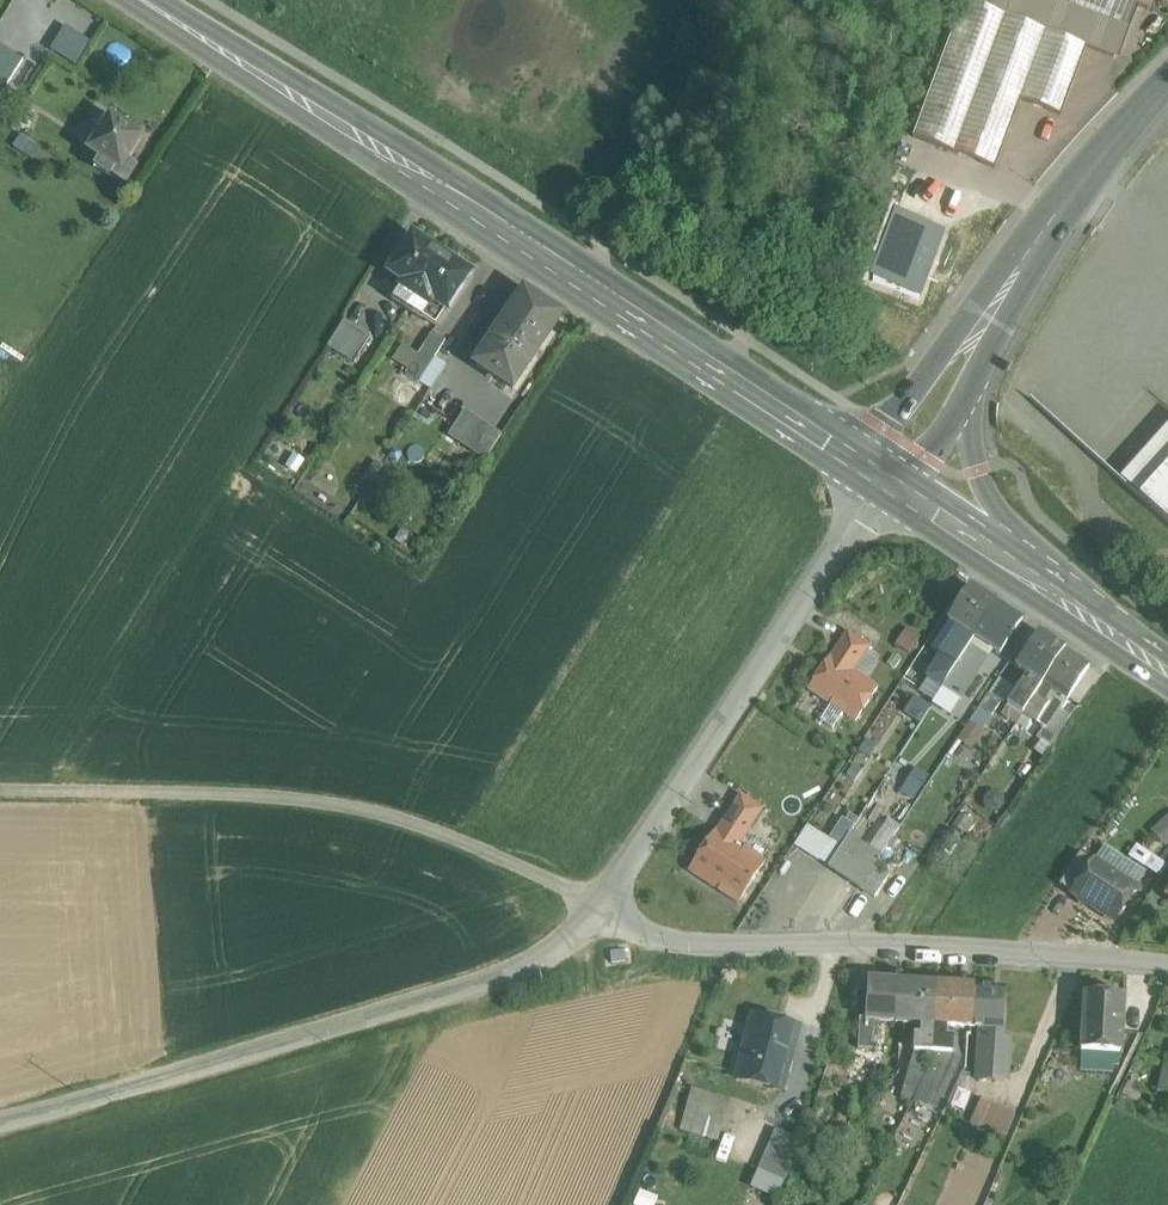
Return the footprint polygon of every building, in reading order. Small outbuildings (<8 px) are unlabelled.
[(1117,0),(965,0),(964,3),(963,3),(913,139),(994,170),(1020,102),(1060,117),(1086,49),(1113,59),(1133,6),(1117,0)] [(1133,6),(1147,11),(1151,0),(1117,0),(1133,6)] [(65,25),(51,48),(77,63),(91,39),(65,25)] [(0,45),(0,95),(23,60),(0,45)] [(110,118),(88,151),(100,159),(95,166),(111,177),(116,169),(120,172),(142,139),(110,118)] [(442,257),(412,237),(388,273),(404,284),(393,299),(408,309),(442,257)] [(442,257),(408,309),(434,326),(439,326),(472,276),(442,257)] [(561,317),(524,293),(476,365),(512,389),(561,317)] [(370,336),(344,320),(327,346),(354,363),(370,336)] [(433,332),(406,375),(418,383),(419,382),(431,389),(445,367),(433,360),(445,340),(433,332)] [(501,435),(464,411),(449,435),(485,459),(501,435)] [(1139,497),(1167,523),(1167,464),(1139,497)] [(970,589),(948,622),(958,628),(947,643),(948,644),(927,677),(942,687),(969,647),(996,605),(970,589)] [(996,605),(969,647),(987,659),(993,651),(999,655),(1021,622),(996,605)] [(1032,677),(1025,689),(1020,686),(1008,705),(1022,714),(1034,695),(1064,651),(1039,634),(1017,667),(1032,677)] [(969,647),(942,687),(961,699),(987,659),(969,647)] [(1064,651),(1034,695),(1045,700),(1052,690),(1067,700),(1089,667),(1064,651)] [(877,688),(830,657),(807,690),(817,697),(855,722),(877,688)] [(1000,703),(988,695),(979,709),(991,716),(1000,703)] [(1045,700),(1034,695),(1022,714),(1036,723),(1049,703),(1045,700)] [(765,862),(716,830),(688,871),(738,904),(765,862)] [(879,858),(852,839),(832,869),(860,888),(875,866),(879,858)] [(1080,853),(1059,885),(1072,893),(1092,861),(1080,853)] [(1135,889),(1092,861),(1072,893),(1115,921),(1135,889)] [(889,875),(875,866),(860,888),(874,897),(889,875)] [(902,983),(868,980),(865,1019),(860,1019),(857,1049),(876,1050),(878,1022),(900,1023),(902,983)] [(936,985),(902,983),(900,1023),(921,1024),(921,1035),(915,1035),(914,1052),(932,1053),(936,985)] [(969,987),(936,985),(932,1053),(952,1053),(953,1037),(945,1037),(946,1026),(967,1027),(969,987)] [(1004,989),(969,987),(967,1027),(981,1028),(977,1080),(1006,1081),(1009,1040),(1002,1040),(1002,1029),(1004,989)] [(1124,996),(1084,994),(1081,1050),(1081,1051),(1121,1054),(1124,996)] [(797,1028),(754,1016),(737,1080),(780,1091),(797,1028)] [(1121,1054),(1081,1051),(1081,1050),(1074,1050),(1071,1082),(1085,1083),(1084,1096),(1106,1098),(1107,1084),(1121,1054)] [(952,1053),(932,1053),(931,1065),(921,1086),(934,1092),(924,1107),(935,1112),(955,1067),(960,1056),(952,1053)] [(1163,1064),(1159,1092),(1167,1095),(1167,1065),(1163,1064)] [(731,1100),(684,1086),(671,1126),(719,1141),(731,1100)] [(951,1105),(974,1111),(978,1095),(955,1089),(951,1105)] [(1015,1114),(990,1103),(980,1127),(1005,1138),(1015,1114)] [(866,1120),(853,1114),(845,1128),(858,1135),(866,1120)] [(778,1197),(801,1138),(774,1128),(751,1187),(778,1197)]
